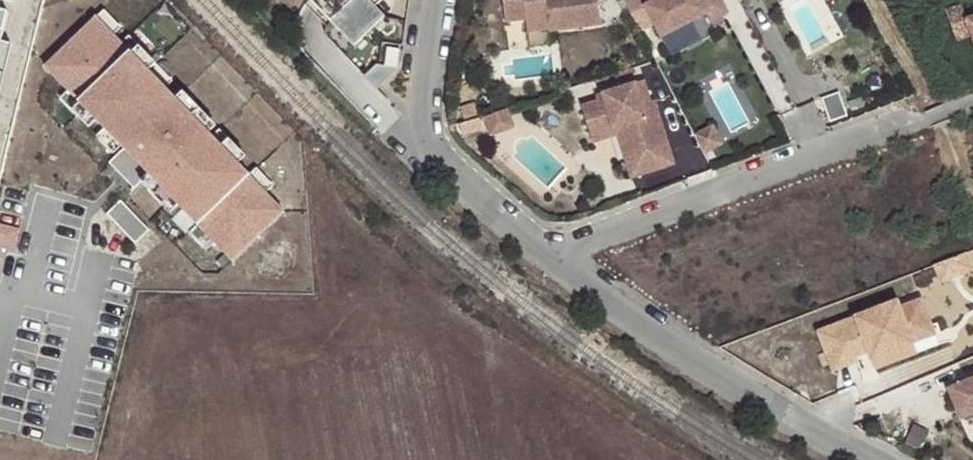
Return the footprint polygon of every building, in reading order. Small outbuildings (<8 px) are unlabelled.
[(12,17),(6,0),(0,0),(0,61),(12,17)] [(310,2),(331,24),(354,48),(385,18),(368,1),(369,0),(312,0),(310,2)] [(598,0),(503,0),(506,23),(524,21),(548,18),(549,30),(550,33),(602,26),(598,0)] [(632,15),(645,7),(662,37),(709,12),(703,0),(624,0),(632,15)] [(969,21),(963,7),(948,13),(959,43),(972,38),(972,20),(969,21)] [(97,18),(47,66),(140,163),(234,260),(284,212),(97,18)] [(549,30),(548,18),(524,21),(525,33),(549,30)] [(709,19),(666,37),(672,51),(715,32),(709,19)] [(387,47),(384,65),(396,66),(398,49),(387,47)] [(375,64),(365,77),(380,88),(396,66),(384,65),(379,64),(375,64)] [(635,83),(643,103),(651,100),(644,80),(635,83)] [(651,100),(643,103),(635,83),(596,97),(598,101),(582,107),(592,137),(627,124),(632,138),(636,137),(641,151),(627,156),(634,177),(636,177),(644,175),(653,172),(662,169),(666,167),(669,164),(662,145),(670,143),(655,99),(651,100)] [(508,106),(485,114),(490,132),(514,125),(508,106)] [(619,135),(627,156),(641,151),(636,137),(632,138),(627,124),(592,137),(595,143),(619,135)] [(706,152),(724,142),(714,125),(697,135),(706,152)] [(662,145),(669,164),(677,162),(670,143),(662,145)] [(139,241),(152,228),(124,199),(110,213),(139,241)] [(10,278),(18,225),(0,222),(0,277),(10,278)] [(900,299),(821,328),(835,368),(860,359),(855,344),(868,340),(871,349),(873,356),(916,341),(912,332),(935,324),(925,297),(902,306),(900,299)] [(935,324),(912,332),(916,341),(938,333),(935,324)] [(868,340),(855,344),(859,353),(871,349),(868,340)] [(916,341),(873,356),(877,366),(919,351),(916,341)] [(954,386),(966,416),(972,413),(972,379),(954,386)]
